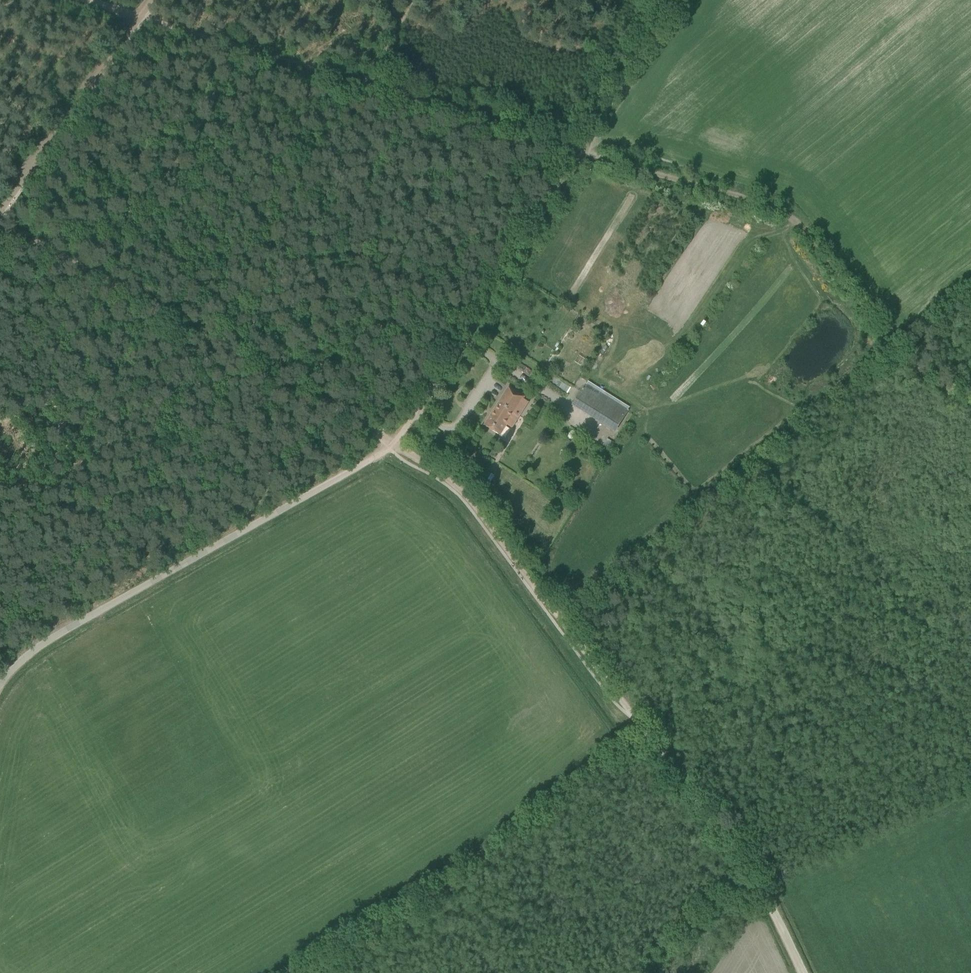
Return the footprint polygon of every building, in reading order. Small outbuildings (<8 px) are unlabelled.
[(572,405),(615,431),(628,411),(585,385),(572,405)] [(522,398),(523,397),(508,387),(484,425),(500,435),(514,413),(519,416),(528,402),(522,398)] [(487,472),(483,479),(490,483),(494,476),(487,472)]
